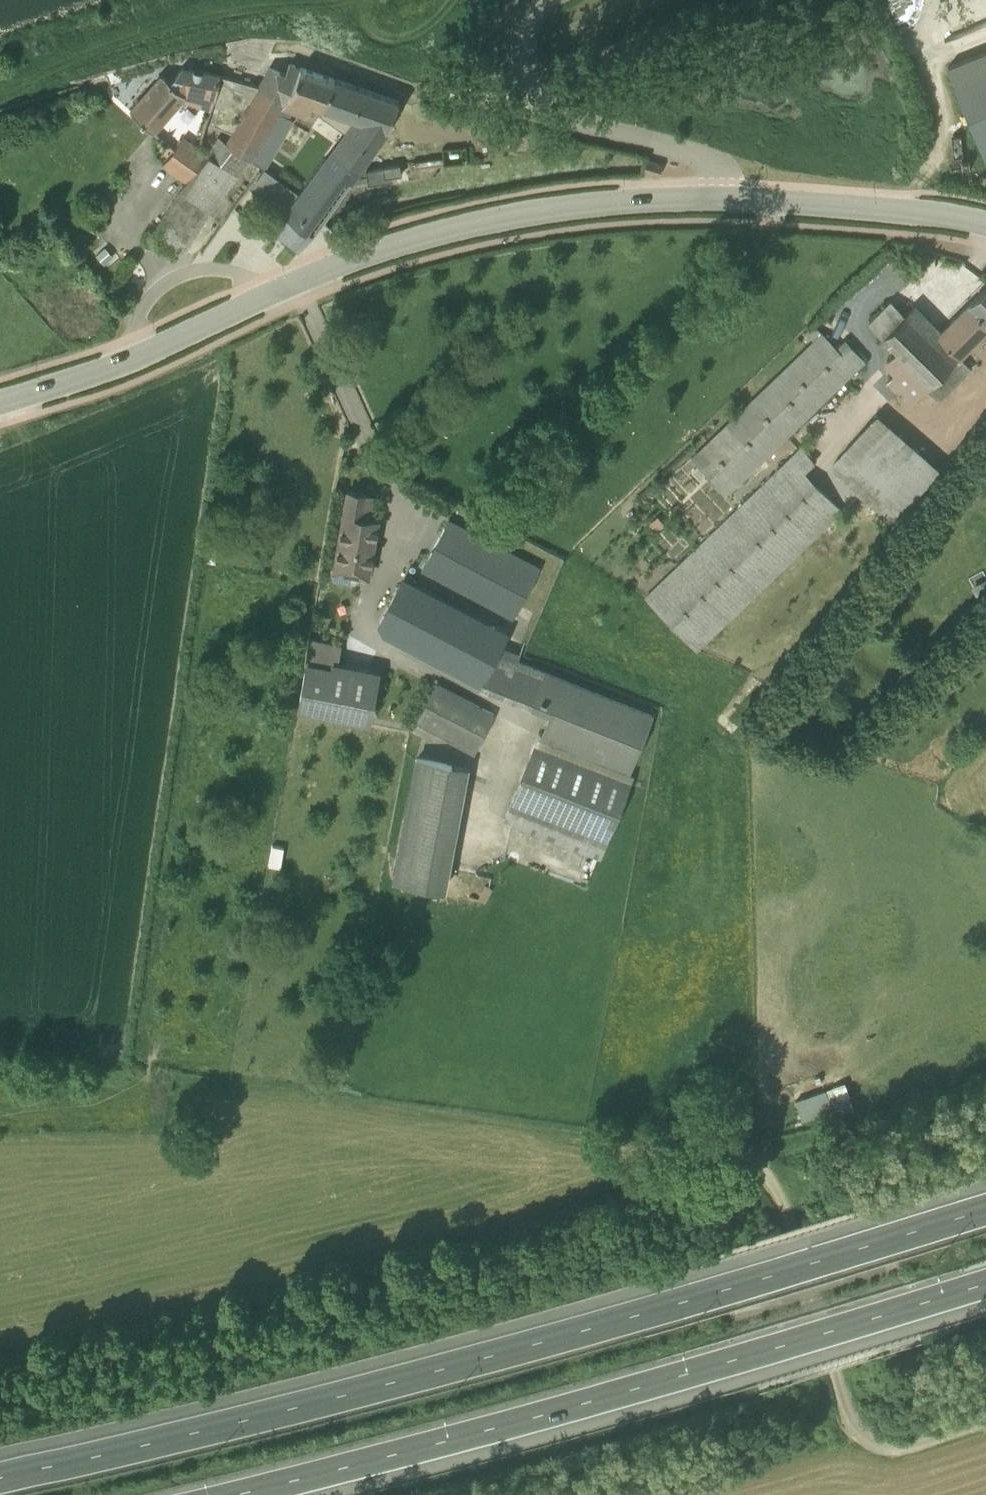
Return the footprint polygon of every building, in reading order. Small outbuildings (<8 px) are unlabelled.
[(945,59),(984,153),(985,152),(985,42),(945,59)] [(322,98),(332,70),(288,55),(285,64),(268,59),(256,75),(217,65),(207,105),(231,111),(149,226),(177,244),(250,150),(282,98),(305,107),(311,94),(322,98)] [(208,100),(217,65),(181,57),(169,72),(159,64),(126,101),(153,124),(181,92),(208,100)] [(387,120),(397,93),(332,70),(322,98),(357,110),(282,205),(287,209),(276,223),(273,221),(272,223),(297,242),(387,120)] [(206,145),(183,127),(162,156),(186,174),(206,145)] [(222,214),(213,225),(230,238),(239,227),(222,214)] [(939,320),(913,295),(903,304),(887,290),(865,312),(892,342),(883,351),(885,354),(883,356),(879,367),(879,368),(907,396),(924,380),(937,392),(970,360),(959,349),(985,322),(985,276),(939,320)] [(723,485),(725,486),(863,352),(849,336),(843,329),(834,337),(811,314),(794,330),(803,339),(689,448),(723,485)] [(938,459),(875,403),(825,460),(889,515),(938,459)] [(813,452),(799,437),(642,588),(691,643),(841,503),(804,463),(813,452)] [(332,571),(359,576),(361,568),(368,569),(379,510),(369,508),(373,485),(344,480),(329,563),(332,564),(332,571)] [(419,561),(512,609),(539,557),(447,508),(419,561)] [(495,641),(517,649),(523,632),(400,567),(399,567),(375,614),(383,627),(477,675),(495,641)] [(370,691),(472,745),(494,704),(494,703),(386,647),(385,648),(378,662),(337,654),(341,635),(340,634),(308,628),(307,628),(302,656),(304,656),(295,700),(296,701),(372,717),(377,703),(368,698),(370,691)] [(477,675),(533,700),(543,660),(517,649),(495,641),(477,675)] [(653,704),(543,660),(533,700),(545,705),(537,728),(628,763),(629,763),(653,704)] [(599,850),(633,765),(629,763),(537,728),(503,813),(599,850)] [(467,756),(413,746),(390,871),(444,881),(467,756)] [(842,1074),(794,1093),(802,1114),(851,1096),(842,1074)]
